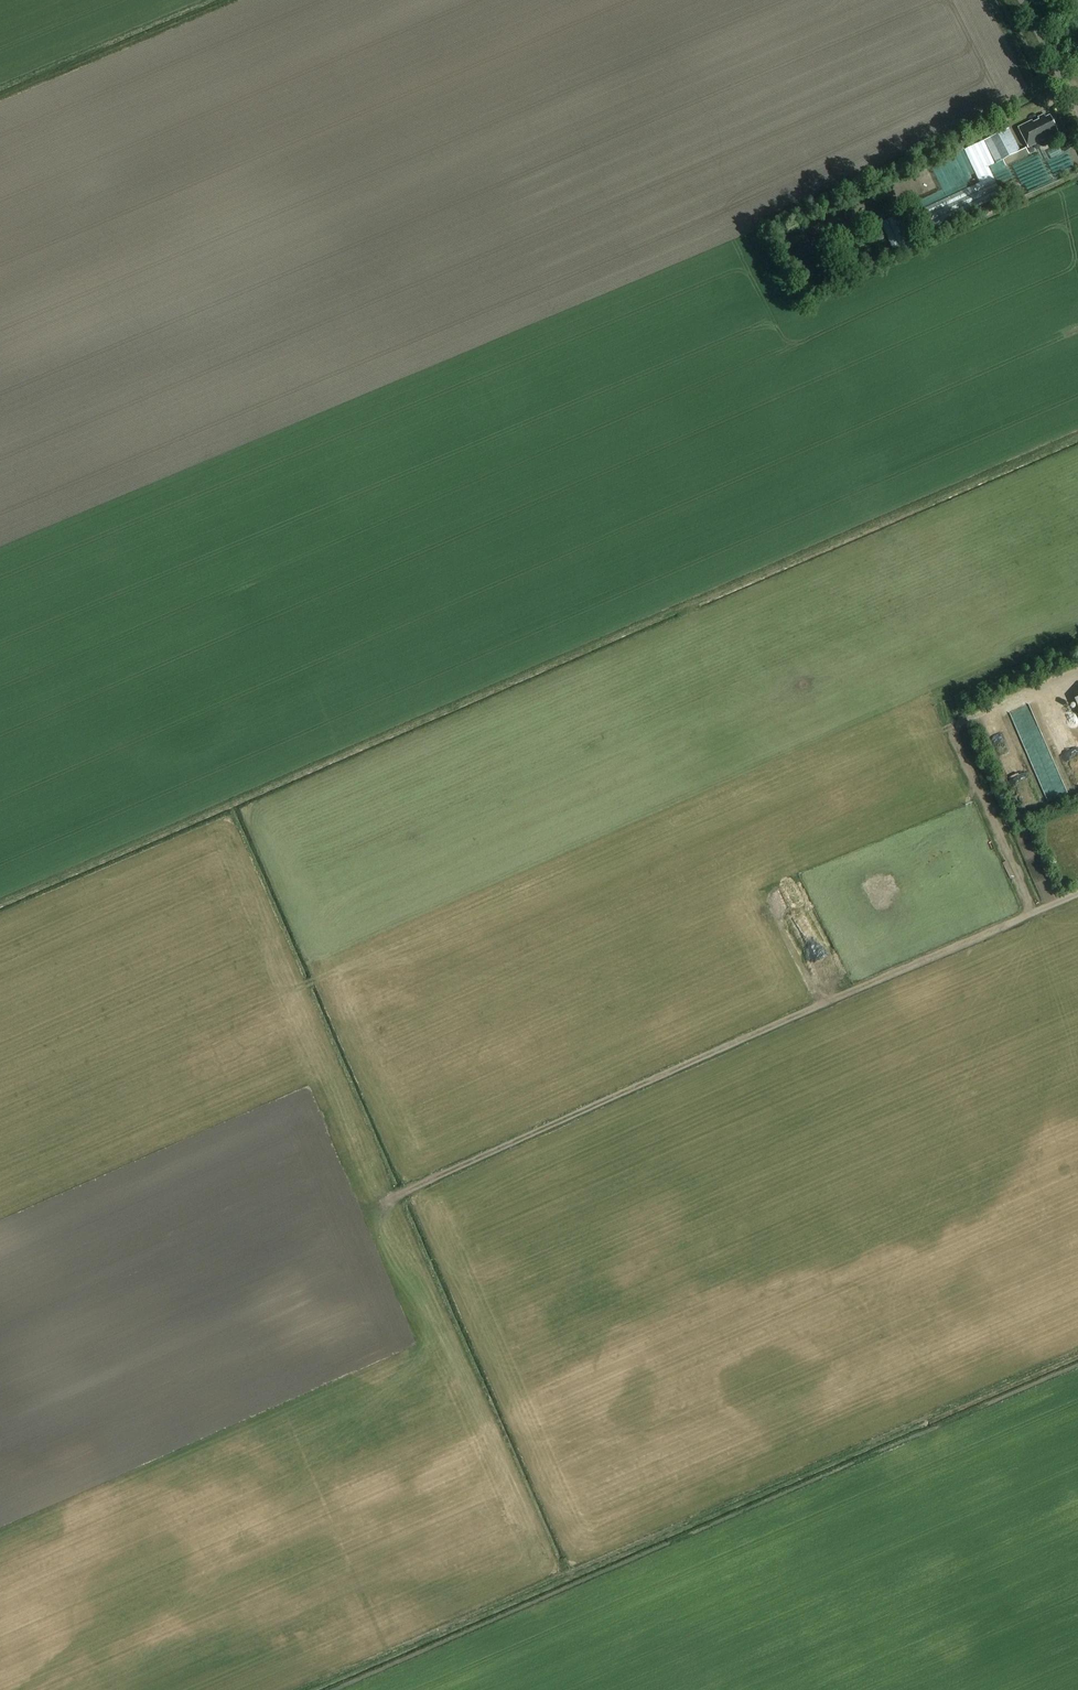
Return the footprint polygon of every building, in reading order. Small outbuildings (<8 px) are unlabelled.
[(1046,119),(1044,115),(1038,118),(1039,121),(1033,124),(1032,121),(1019,128),(1029,148),(1058,133),(1050,117),(1046,119)] [(1004,197),(989,168),(1003,161),(1006,166),(1029,155),(1026,149),(1020,152),(1009,129),(965,151),(980,182),(923,211),(933,232),(1004,197)] [(881,223),(895,254),(914,246),(900,215),(881,223)] [(881,226),(873,229),(878,241),(886,238),(881,226)] [(1054,795),(1067,791),(1062,776),(1049,779),(1054,795)]
